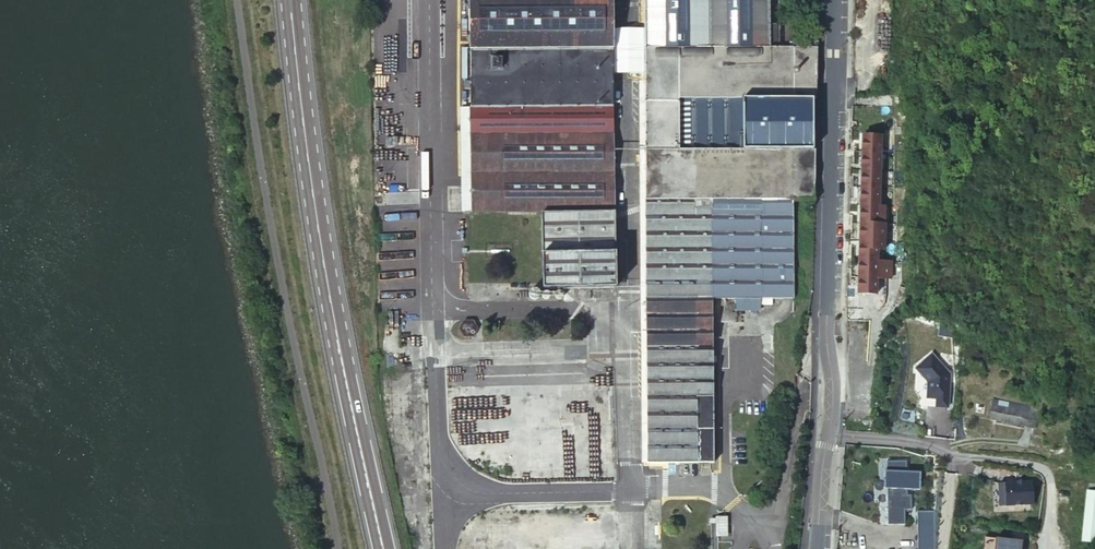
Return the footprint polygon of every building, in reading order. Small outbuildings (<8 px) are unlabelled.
[(476,209),(549,208),(551,282),(620,281),(616,68),(616,0),(476,0),(476,209)] [(819,151),(820,100),(821,42),(798,41),(798,48),(787,48),(770,48),(770,0),(647,0),(651,458),(714,457),(713,300),(714,296),(764,294),(765,212),(783,212),(784,199),(801,199),(811,199),(811,151),(819,151)] [(785,0),(770,0),(770,48),(787,48),(785,0)] [(865,270),(864,293),(884,293),(884,276),(898,276),(900,258),(885,257),(885,244),(894,245),(895,219),(892,218),(893,200),(887,199),(890,135),(871,134),(871,144),(870,162),(869,176),(868,197),(868,214),(867,233),(866,252),(865,270)] [(802,299),(801,199),(784,199),(783,212),(765,212),(764,294),(714,296),(713,300),(738,300),(738,311),(762,311),(762,308),(781,307),(781,299),(802,299)] [(539,284),(538,284),(536,284),(535,285),(534,287),(534,289),(534,290),(534,291),(536,292),(539,293),(540,292),(542,291),(542,290),(542,288),(542,286),(541,285),(539,284)] [(468,317),(464,323),(469,329),(477,329),(481,323),(477,316),(468,317)] [(941,353),(925,367),(937,380),(936,397),(933,396),(932,404),(956,406),(958,381),(955,381),(956,375),(959,373),(941,353)] [(1003,406),(1000,420),(1044,428),(1047,414),(1039,412),(1040,409),(1012,404),(1010,407),(1003,406)] [(911,458),(891,458),(891,467),(889,467),(889,485),(891,485),(891,521),(908,521),(908,507),(915,507),(915,492),(911,492),(911,487),(925,487),(925,469),(911,469),(911,458)] [(1042,481),(1009,482),(1009,485),(1010,504),(1043,503),(1042,481)] [(921,508),(920,548),(937,548),(938,509),(921,508)] [(1000,535),(997,548),(1006,548),(1007,536),(1000,535)] [(1007,536),(1006,548),(1032,548),(1033,544),(1034,539),(1007,536)]
